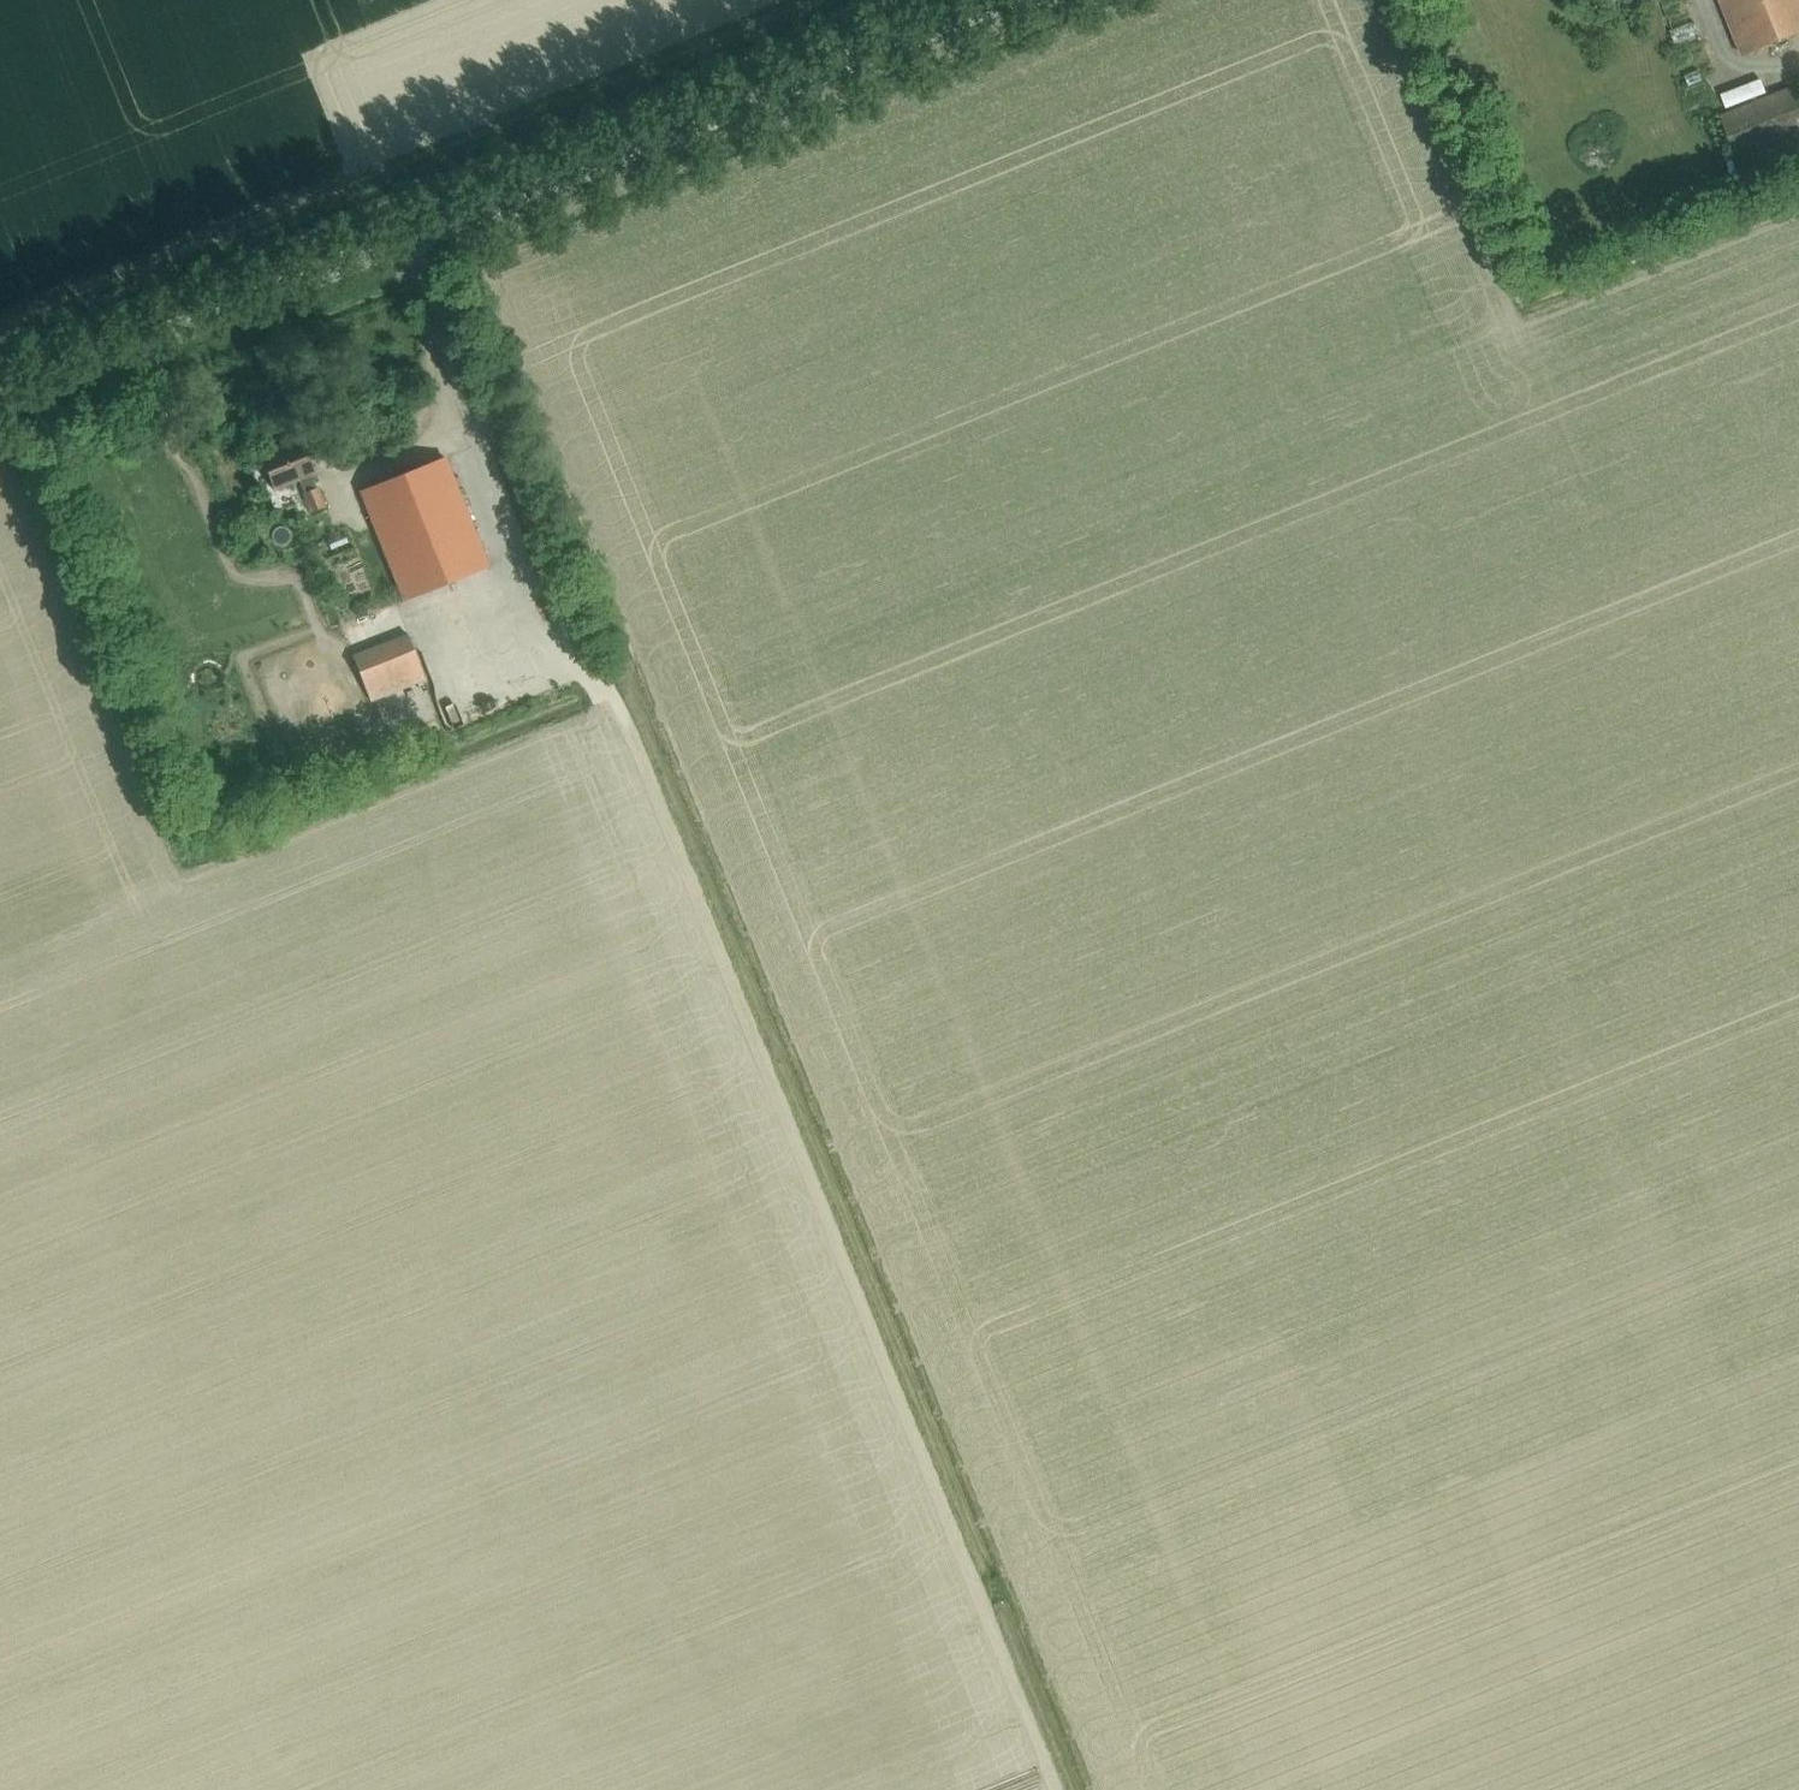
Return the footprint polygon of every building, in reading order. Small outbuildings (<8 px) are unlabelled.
[(1798,33),(1798,0),(1720,0),(1743,55),(1798,33)] [(1671,31),(1677,44),(1698,34),(1692,21),(1671,31)] [(1798,160),(1798,85),(1719,117),(1746,182),(1798,160)] [(461,322),(467,320),(464,311),(458,314),(461,322)] [(317,489),(312,476),(316,474),(302,440),(261,456),(275,490),(300,481),(305,494),(304,494),(312,513),(326,508),(318,489),(317,489)] [(404,599),(488,566),(445,459),(361,492),(404,599)] [(407,634),(352,656),(370,701),(425,679),(407,634)]
